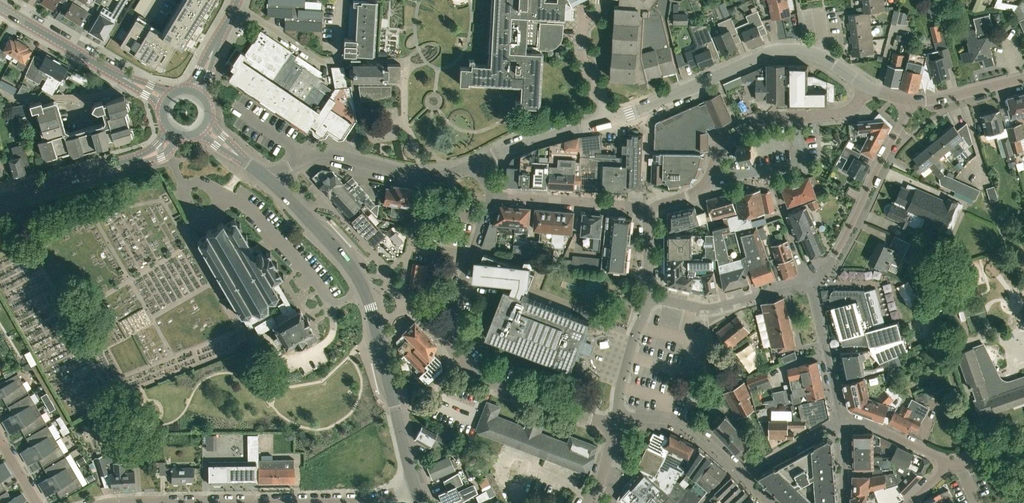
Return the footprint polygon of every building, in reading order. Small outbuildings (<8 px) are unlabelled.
[(41,1),(53,9),(58,0),(41,0),(41,1)] [(89,13),(79,6),(82,2),(84,3),(86,0),(66,0),(64,3),(62,6),(67,9),(64,14),(65,14),(64,16),(69,19),(70,18),(79,23),(83,17),(85,19),(89,13)] [(113,15),(101,8),(89,29),(91,30),(103,37),(112,22),(113,23),(127,0),(122,0),(113,15)] [(120,45),(128,50),(130,47),(135,50),(133,53),(141,58),(142,58),(143,55),(148,58),(147,61),(155,66),(157,62),(162,65),(164,66),(176,45),(181,48),(182,47),(185,41),(189,44),(198,29),(206,17),(201,14),(204,9),(209,12),(213,4),(209,1),(210,0),(180,0),(161,31),(149,23),(150,21),(145,18),(144,20),(137,16),(136,19),(120,45)] [(268,16),(286,17),(285,30),(322,31),(323,11),(305,10),(305,0),(269,0),(268,16)] [(344,38),(343,50),(343,54),(372,56),(376,1),(363,0),(362,0),(362,1),(353,0),(353,5),(351,5),(348,38),(344,38)] [(488,64),(472,63),(472,58),(468,58),(468,66),(459,65),(458,82),(467,83),(467,80),(520,83),(519,99),(515,98),(515,103),(522,104),(537,105),(540,52),(538,52),(538,49),(547,49),(548,49),(550,49),(552,48),(554,48),(556,46),(558,45),(559,43),(560,41),(561,40),(562,38),(562,35),(563,23),(555,22),(555,19),(574,20),(574,13),(575,7),(563,7),(564,0),(492,0),(488,64)] [(619,12),(616,12),(612,79),(639,81),(639,83),(648,81),(648,78),(676,71),(668,41),(662,15),(650,14),(650,8),(657,0),(620,0),(619,12)] [(773,18),(781,16),(778,0),(769,0),(773,18)] [(781,16),(791,14),(789,8),(794,7),(792,0),(778,0),(781,16)] [(883,0),(864,0),(865,6),(862,6),(863,12),(869,12),(885,10),(883,0)] [(984,9),(986,5),(982,3),(984,0),(977,0),(974,8),(973,10),(976,11),(984,9)] [(995,7),(1014,10),(1018,4),(1002,2),(1002,0),(997,0),(995,7)] [(730,14),(728,8),(725,2),(717,5),(720,11),(721,11),(723,17),(730,14)] [(747,15),(752,27),(743,31),(750,45),(764,39),(758,26),(763,24),(758,11),(747,15)] [(900,11),(897,22),(908,25),(909,20),(906,20),(907,13),(900,11)] [(869,12),(863,12),(849,14),(850,22),(848,22),(849,28),(871,25),(869,12)] [(993,14),(994,21),(1001,19),(1000,12),(993,14)] [(674,13),(674,22),(669,22),(669,25),(674,25),(674,24),(688,24),(688,13),(674,13)] [(977,29),(967,31),(971,50),(962,52),(964,62),(982,58),(985,67),(994,65),(990,46),(999,43),(997,33),(995,34),(991,13),(974,17),(977,29)] [(716,34),(712,36),(717,49),(721,48),(723,52),(737,47),(733,37),(739,35),(731,17),(718,22),(722,32),(716,34)] [(719,55),(717,49),(712,36),(707,24),(697,25),(696,25),(704,45),(695,48),(685,52),(691,66),(699,63),(701,66),(714,61),(713,58),(719,55)] [(931,26),(935,41),(942,39),(941,35),(938,24),(931,26)] [(872,39),(871,25),(849,28),(849,29),(851,29),(852,35),(850,36),(851,42),(853,42),(872,39)] [(309,124),(329,95),(319,88),(324,80),(318,77),(322,72),(297,55),(296,57),(291,53),(292,52),(260,30),(245,54),(236,48),(227,60),(230,62),(232,63),(229,67),(233,70),(228,77),(306,129),(309,124)] [(22,40),(18,38),(17,39),(14,38),(14,39),(9,37),(6,43),(4,42),(0,50),(0,56),(3,58),(7,52),(14,56),(22,40)] [(872,39),(853,42),(854,49),(852,50),(852,56),(874,53),(872,39)] [(22,40),(14,56),(20,59),(17,65),(22,69),(29,57),(28,56),(32,50),(28,47),(28,46),(26,45),(27,43),(22,40)] [(935,79),(929,54),(910,49),(901,85),(917,89),(918,85),(923,84),(928,84),(933,85),(935,79)] [(943,49),(931,51),(928,52),(929,54),(935,79),(950,75),(943,49)] [(888,64),(883,81),(891,83),(899,53),(893,52),(891,63),(892,63),(892,65),(888,64)] [(899,53),(891,83),(900,85),(904,68),(900,67),(900,65),(901,65),(904,54),(899,53)] [(49,74),(57,60),(47,54),(39,67),(31,63),(25,75),(39,83),(43,77),(46,79),(49,74)] [(57,60),(49,74),(46,79),(41,88),(52,94),(68,66),(57,60)] [(349,69),(349,73),(351,75),(353,75),(353,79),(360,79),(360,84),(358,85),(360,100),(390,95),(391,85),(388,85),(388,80),(400,80),(400,63),(387,63),(387,67),(384,67),(384,65),(383,65),(383,63),(353,63),(353,67),(351,67),(349,69)] [(789,105),(807,105),(829,104),(829,102),(835,102),(835,84),(814,75),(808,75),(808,65),(768,65),(757,70),(757,77),(753,77),(753,80),(757,80),(757,99),(768,99),(768,100),(778,100),(778,102),(781,105),(789,105)] [(334,88),(329,95),(309,124),(315,128),(315,131),(320,135),(323,134),(327,128),(340,137),(350,122),(356,121),(351,86),(346,86),(344,66),(331,66),(334,88)] [(78,81),(81,75),(74,71),(71,77),(78,81)] [(743,83),(740,77),(724,84),(726,90),(743,83)] [(654,164),(652,164),(652,181),(664,182),(665,183),(666,185),(668,186),(669,186),(670,187),(681,185),(693,183),(693,182),(694,181),(695,180),(696,179),(697,177),(698,177),(702,166),(705,155),(704,155),(705,149),(707,149),(707,132),(707,130),(733,119),(721,93),(661,120),(657,121),(656,122),(656,124),(655,125),(654,152),(654,157),(654,164)] [(1009,98),(1011,108),(1010,108),(1012,117),(1023,114),(1023,94),(1009,98)] [(127,107),(128,107),(124,96),(111,100),(111,97),(103,100),(103,101),(96,103),(92,108),(97,111),(105,108),(108,118),(104,124),(91,128),(90,126),(79,129),(78,132),(66,136),(65,133),(63,133),(55,104),(46,107),(45,104),(43,105),(42,101),(30,104),(32,111),(37,110),(44,133),(45,133),(49,134),(49,137),(38,140),(43,155),(45,156),(46,158),(69,151),(73,152),(73,153),(108,143),(108,142),(109,139),(109,137),(113,135),(114,140),(130,136),(131,134),(132,134),(125,111),(127,107)] [(26,104),(11,105),(13,117),(27,116),(26,104)] [(1006,128),(1005,128),(1000,110),(982,115),(987,133),(988,137),(989,138),(997,137),(998,139),(1000,138),(1006,156),(1013,153),(1008,136),(1006,128)] [(859,123),(849,124),(850,140),(857,140),(857,135),(861,135),(861,136),(868,135),(869,133),(870,134),(867,141),(873,144),(874,141),(881,144),(891,125),(880,115),(874,121),(859,122),(859,123)] [(973,143),(967,122),(958,130),(954,125),(945,133),(953,143),(961,153),(966,149),(959,141),(964,138),(970,145),(973,143)] [(1007,127),(1011,140),(1012,140),(1015,151),(1023,149),(1020,138),(1023,137),(1023,132),(1022,123),(1007,127)] [(581,137),(580,147),(581,157),(581,168),(582,169),(597,169),(596,189),(601,189),(601,190),(627,191),(627,188),(629,188),(630,189),(634,187),(640,187),(641,188),(643,134),(628,133),(627,158),(626,166),(616,165),(617,140),(602,140),(603,135),(581,137)] [(945,133),(935,141),(940,146),(945,153),(949,149),(956,157),(961,153),(953,143),(945,133)] [(549,187),(581,189),(582,169),(581,168),(581,157),(580,147),(579,137),(555,143),(555,160),(555,162),(550,163),(548,187),(549,187)] [(874,157),(881,144),(874,141),(873,144),(867,141),(864,146),(860,144),(858,148),(874,157)] [(935,141),(925,149),(935,161),(941,169),(944,166),(938,159),(945,153),(940,146),(935,141)] [(753,143),(738,146),(740,160),(749,159),(749,161),(752,160),(752,159),(756,158),(753,143)] [(20,174),(26,172),(23,165),(28,163),(22,144),(12,147),(15,158),(8,160),(13,176),(14,175),(16,176),(19,176),(20,174)] [(547,187),(548,187),(550,163),(555,162),(555,160),(550,160),(550,144),(539,148),(539,162),(533,162),(532,168),(531,168),(530,186),(547,187)] [(847,146),(846,146),(841,155),(853,161),(848,170),(863,178),(869,165),(858,159),(861,153),(850,147),(847,146)] [(521,154),(521,168),(520,186),(530,186),(531,168),(532,168),(533,162),(539,162),(539,148),(533,149),(521,154)] [(915,154),(916,156),(915,157),(919,162),(915,165),(921,172),(930,165),(940,178),(945,174),(941,169),(935,161),(925,149),(921,152),(919,151),(915,154)] [(510,185),(520,186),(521,168),(521,154),(513,158),(508,166),(507,182),(510,185)] [(1008,162),(1011,171),(1016,170),(1014,161),(1008,162)] [(359,206),(360,208),(365,204),(370,209),(373,207),(375,204),(368,196),(369,195),(356,181),(352,177),(344,184),(333,171),(321,169),(312,177),(347,217),(359,206)] [(955,191),(956,190),(959,182),(960,181),(945,174),(941,184),(955,191)] [(809,177),(796,182),(804,202),(806,201),(805,199),(816,195),(817,198),(818,201),(828,197),(825,189),(815,192),(809,177)] [(959,182),(956,190),(955,191),(976,200),(980,190),(960,181),(959,182)] [(796,182),(785,186),(784,189),(789,205),(800,201),(801,203),(804,202),(796,182)] [(909,210),(926,217),(937,222),(935,226),(951,233),(963,206),(962,206),(963,204),(958,202),(948,197),(946,201),(909,184),(908,188),(903,186),(896,200),(902,202),(901,205),(909,210)] [(390,189),(386,188),(383,203),(392,205),(390,215),(403,218),(404,208),(413,209),(416,194),(412,193),(413,189),(391,185),(390,189)] [(994,186),(986,188),(990,201),(998,199),(994,186)] [(732,231),(736,230),(752,227),(750,216),(765,213),(760,190),(737,195),(739,213),(728,216),(728,217),(730,224),(730,225),(732,231)] [(712,219),(737,212),(732,193),(708,199),(712,219)] [(817,198),(816,199),(809,202),(812,210),(820,207),(818,201),(817,198)] [(926,217),(909,210),(901,205),(901,206),(893,203),(888,214),(903,221),(901,225),(907,228),(909,224),(921,229),(926,217)] [(361,208),(349,219),(366,238),(368,236),(370,237),(369,238),(375,244),(384,236),(378,230),(377,230),(376,229),(386,220),(378,218),(365,204),(360,208),(361,208)] [(501,206),(494,225),(515,227),(517,205),(510,205),(510,206),(501,206)] [(529,226),(531,209),(524,208),(524,206),(517,205),(515,227),(515,232),(528,233),(529,226)] [(668,234),(690,233),(711,232),(706,211),(697,213),(696,206),(668,212),(668,234)] [(821,240),(815,225),(807,207),(787,215),(797,239),(802,237),(811,257),(826,251),(821,240)] [(552,243),(553,231),(555,214),(555,210),(537,209),(535,229),(540,230),(540,240),(545,241),(544,248),(552,246),(552,243)] [(568,211),(555,210),(555,214),(553,231),(552,243),(552,246),(552,247),(564,248),(565,232),(572,232),(574,212),(568,211)] [(603,215),(584,213),(581,234),(585,234),(583,248),(600,249),(601,236),(603,215)] [(633,219),(620,217),(607,216),(603,258),(602,269),(627,272),(633,219)] [(277,341),(280,340),(286,349),(295,344),(297,347),(306,342),(307,342),(309,345),(318,339),(315,333),(314,333),(309,324),(310,323),(307,318),(305,318),(300,309),(297,311),(294,307),(292,308),(276,280),(280,277),(282,279),(283,278),(282,276),(284,275),(283,274),(281,275),(276,265),(278,264),(277,262),(275,264),(269,254),(271,253),(270,251),(268,252),(263,255),(256,243),(251,246),(245,237),(247,236),(246,234),(244,235),(239,225),(240,224),(240,223),(238,224),(234,218),(224,224),(223,222),(217,225),(218,226),(212,229),(211,229),(206,232),(207,234),(196,241),(199,246),(198,247),(199,249),(200,248),(206,258),(204,259),(212,272),(214,271),(219,280),(218,281),(225,295),(221,298),(225,306),(227,305),(228,306),(231,304),(232,306),(234,305),(240,316),(239,318),(240,319),(241,317),(248,316),(248,317),(244,319),(249,328),(249,329),(254,326),(259,334),(269,328),(277,341)] [(730,225),(730,224),(725,225),(713,229),(714,232),(718,257),(724,290),(725,291),(726,291),(742,287),(743,288),(744,289),(746,289),(747,289),(748,289),(749,288),(750,287),(750,286),(750,285),(750,282),(749,281),(750,281),(736,230),(732,231),(730,225)] [(400,228),(403,234),(408,236),(410,227),(401,225),(400,228)] [(752,227),(736,230),(750,281),(755,279),(757,284),(776,277),(769,258),(768,259),(757,226),(752,227)] [(668,258),(695,257),(711,257),(716,257),(718,257),(714,232),(711,232),(690,233),(668,234),(668,239),(667,241),(667,247),(668,249),(668,258)] [(495,249),(496,235),(486,235),(482,248),(495,249)] [(911,242),(896,235),(890,247),(880,241),(871,261),(888,269),(891,262),(900,266),(911,242)] [(540,240),(532,240),(531,246),(531,251),(544,248),(545,241),(540,240)] [(798,274),(795,262),(788,241),(772,246),(783,279),(798,274)] [(531,251),(531,246),(525,246),(525,252),(531,253),(538,257),(547,260),(544,248),(531,251)] [(552,246),(544,248),(547,260),(553,263),(552,247),(552,246)] [(535,260),(526,259),(522,267),(485,253),(482,260),(476,260),(474,279),(507,283),(513,285),(511,290),(505,288),(500,301),(486,337),(571,369),(579,350),(583,352),(584,351),(586,347),(587,343),(587,341),(583,340),(591,321),(523,295),(525,290),(528,291),(535,273),(528,270),(530,266),(534,266),(535,266),(536,266),(537,265),(537,264),(537,263),(537,262),(536,261),(535,260)] [(603,258),(573,255),(572,266),(602,269),(603,258)] [(697,268),(712,267),(711,257),(695,257),(668,258),(667,259),(667,260),(667,262),(667,263),(668,263),(669,263),(669,267),(668,267),(667,267),(667,268),(667,271),(668,272),(669,272),(669,284),(691,289),(692,288),(702,291),(705,290),(705,293),(718,290),(714,271),(702,274),(696,274),(697,268)] [(425,289),(429,266),(412,263),(408,286),(425,289)] [(864,290),(838,290),(837,290),(835,290),(834,290),(833,291),(832,292),(832,293),(831,294),(831,295),(831,306),(839,337),(840,337),(843,346),(855,345),(871,346),(871,351),(880,363),(908,351),(904,337),(903,337),(898,321),(886,325),(876,288),(865,291),(864,290)] [(784,298),(762,304),(773,347),(779,345),(780,350),(795,346),(784,298)] [(729,348),(750,331),(738,316),(717,332),(729,348)] [(429,383),(442,369),(442,361),(433,352),(436,346),(436,345),(436,344),(436,343),(415,321),(403,333),(407,337),(397,347),(402,371),(409,370),(407,364),(410,361),(422,373),(421,375),(429,383)] [(248,342),(243,331),(229,338),(235,349),(248,342)] [(962,337),(952,340),(954,346),(964,342),(962,337)] [(974,398),(980,417),(1023,402),(1023,377),(1003,384),(983,344),(975,347),(957,353),(968,386),(971,386),(975,397),(974,398)] [(36,362),(29,350),(24,353),(30,365),(36,362)] [(846,378),(875,371),(873,361),(876,358),(869,350),(841,351),(846,378)] [(795,352),(779,356),(780,361),(796,357),(795,352)] [(902,364),(898,356),(889,359),(892,367),(902,364)] [(889,359),(879,363),(884,369),(891,367),(889,359)] [(822,381),(819,360),(800,364),(800,365),(789,368),(793,387),(794,388),(806,385),(822,381)] [(772,386),(770,379),(767,371),(747,378),(750,387),(757,384),(758,388),(761,387),(762,390),(772,386)] [(887,386),(884,372),(844,382),(846,393),(868,388),(870,397),(875,400),(887,386)] [(17,373),(0,383),(0,397),(2,396),(6,404),(28,392),(17,373)] [(868,388),(846,393),(849,406),(852,409),(883,420),(888,423),(895,409),(896,410),(897,407),(905,395),(912,392),(909,384),(904,386),(906,390),(903,391),(896,380),(887,386),(875,400),(870,397),(868,388)] [(785,403),(825,395),(822,381),(806,385),(794,388),(793,387),(783,390),(785,403)] [(743,415),(747,413),(754,409),(748,397),(750,396),(746,385),(744,385),(744,383),(725,394),(738,418),(743,415)] [(773,392),(776,405),(785,403),(783,390),(773,392)] [(917,392),(918,400),(932,398),(932,391),(917,392)] [(45,404),(51,401),(46,393),(41,396),(45,404)] [(2,420),(6,427),(38,408),(29,394),(8,406),(12,414),(2,420)] [(806,419),(812,427),(819,423),(824,420),(830,416),(825,397),(791,405),(792,410),(796,410),(798,418),(803,419),(806,419)] [(900,412),(896,410),(895,409),(888,423),(907,432),(910,427),(917,430),(921,422),(914,418),(917,412),(924,416),(928,407),(912,399),(908,407),(904,404),(900,412)] [(51,401),(45,404),(50,411),(55,408),(51,401)] [(488,402),(478,429),(481,431),(480,432),(485,434),(486,432),(527,449),(527,451),(532,453),(532,451),(589,473),(596,453),(598,446),(571,435),(568,442),(540,431),(543,423),(528,418),(525,425),(497,414),(500,406),(488,402)] [(6,427),(9,433),(20,427),(25,435),(46,423),(38,408),(6,427)] [(737,424),(738,425),(737,426),(739,429),(740,428),(741,429),(751,419),(748,413),(748,414),(747,413),(743,415),(743,416),(744,418),(738,423),(737,424)] [(739,429),(737,426),(727,415),(723,418),(719,415),(714,420),(717,424),(713,427),(736,451),(743,451),(748,446),(749,439),(739,429)] [(770,420),(770,433),(770,438),(794,438),(794,432),(788,432),(788,426),(805,427),(805,420),(770,420)] [(20,452),(24,458),(56,439),(47,425),(26,437),(31,445),(20,452)] [(69,431),(66,425),(61,428),(59,429),(63,435),(69,431)] [(449,433),(440,428),(436,434),(421,426),(414,439),(430,447),(435,438),(443,443),(449,433)] [(670,436),(661,432),(660,435),(655,432),(648,447),(665,456),(668,449),(665,448),(670,436)] [(680,477),(699,448),(695,445),(696,445),(672,433),(670,436),(665,448),(668,449),(665,456),(660,468),(670,472),(680,477)] [(873,433),(853,433),(853,445),(872,445),(872,452),(874,452),(887,452),(892,442),(873,433)] [(129,437),(117,444),(127,461),(139,454),(129,437)] [(838,498),(833,442),(826,438),(758,475),(786,502),(838,502),(838,498)] [(24,458),(28,464),(38,458),(43,466),(64,454),(56,439),(24,458)] [(853,445),(853,456),(872,455),(874,455),(874,452),(872,452),(872,445),(853,445)] [(891,459),(923,475),(930,461),(923,457),(919,467),(911,463),(912,460),(910,459),(913,452),(898,445),(894,453),(891,459)] [(665,456),(648,447),(638,467),(656,476),(660,468),(665,456)] [(698,480),(702,475),(714,460),(699,447),(699,448),(680,477),(669,494),(679,502),(698,480)] [(473,452),(465,457),(470,465),(477,461),(473,452)] [(101,475),(108,473),(105,463),(103,455),(96,457),(101,475)] [(265,460),(259,460),(259,462),(259,483),(275,483),(295,483),(295,468),(295,459),(274,460),(272,460),(272,455),(265,455),(265,460)] [(853,456),(853,468),(873,468),(873,471),(893,468),(894,472),(892,473),(896,484),(898,484),(903,496),(923,475),(891,459),(889,455),(874,455),(872,455),(853,456)] [(38,483),(42,489),(74,471),(66,456),(44,469),(49,477),(38,483)] [(454,458),(450,459),(449,456),(427,466),(432,479),(454,469),(454,468),(457,466),(454,458)] [(702,475),(698,480),(709,490),(710,491),(727,471),(714,460),(702,475)] [(9,467),(5,461),(0,464),(0,472),(9,467)] [(259,483),(259,462),(225,462),(225,461),(224,461),(224,462),(209,462),(208,462),(209,484),(210,484),(210,483),(224,483),(224,484),(225,484),(225,483),(226,483),(259,483)] [(159,462),(156,462),(156,467),(159,467),(159,475),(172,475),(172,484),(179,484),(179,482),(193,482),(193,468),(165,468),(165,462),(159,462)] [(111,489),(122,489),(121,467),(124,467),(124,463),(114,463),(115,473),(111,473),(111,486),(111,489)] [(9,467),(0,472),(0,492),(5,488),(1,480),(12,473),(9,467)] [(125,472),(124,467),(121,467),(122,489),(135,488),(134,472),(125,472)] [(471,467),(465,469),(469,478),(474,476),(471,467)] [(670,472),(660,468),(656,476),(654,480),(661,487),(662,488),(670,472)] [(636,475),(628,483),(629,484),(626,490),(624,489),(620,497),(622,498),(623,497),(630,502),(668,502),(656,492),(661,487),(654,480),(641,469),(636,475)] [(61,498),(83,485),(74,471),(42,489),(46,496),(56,489),(61,498)] [(490,485),(496,482),(491,471),(485,474),(486,476),(490,484),(490,485)] [(456,486),(462,483),(458,472),(443,481),(447,489),(439,493),(438,494),(438,496),(439,499),(441,500),(442,499),(444,502),(448,502),(453,501),(454,502),(460,502),(477,493),(474,485),(458,492),(456,486)] [(680,477),(670,472),(662,488),(669,494),(680,477)] [(85,476),(88,482),(95,478),(92,473),(85,476)] [(868,493),(878,490),(886,487),(896,484),(892,473),(885,474),(870,477),(854,476),(853,496),(868,493)] [(486,476),(478,480),(482,489),(490,484),(486,476)] [(749,493),(744,488),(743,489),(731,477),(718,489),(719,490),(712,496),(715,499),(711,502),(739,502),(749,493)] [(709,490),(698,480),(679,502),(680,502),(697,502),(709,490)] [(868,493),(853,496),(851,497),(852,502),(897,502),(902,501),(903,497),(903,496),(898,484),(896,484),(886,487),(878,490),(868,493)] [(933,496),(935,499),(927,502),(953,502),(947,489),(933,496)] [(7,490),(0,494),(0,502),(20,502),(27,499),(23,492),(11,498),(7,490)] [(476,496),(478,502),(489,497),(486,490),(476,496)] [(750,495),(742,502),(759,502),(750,495)]
